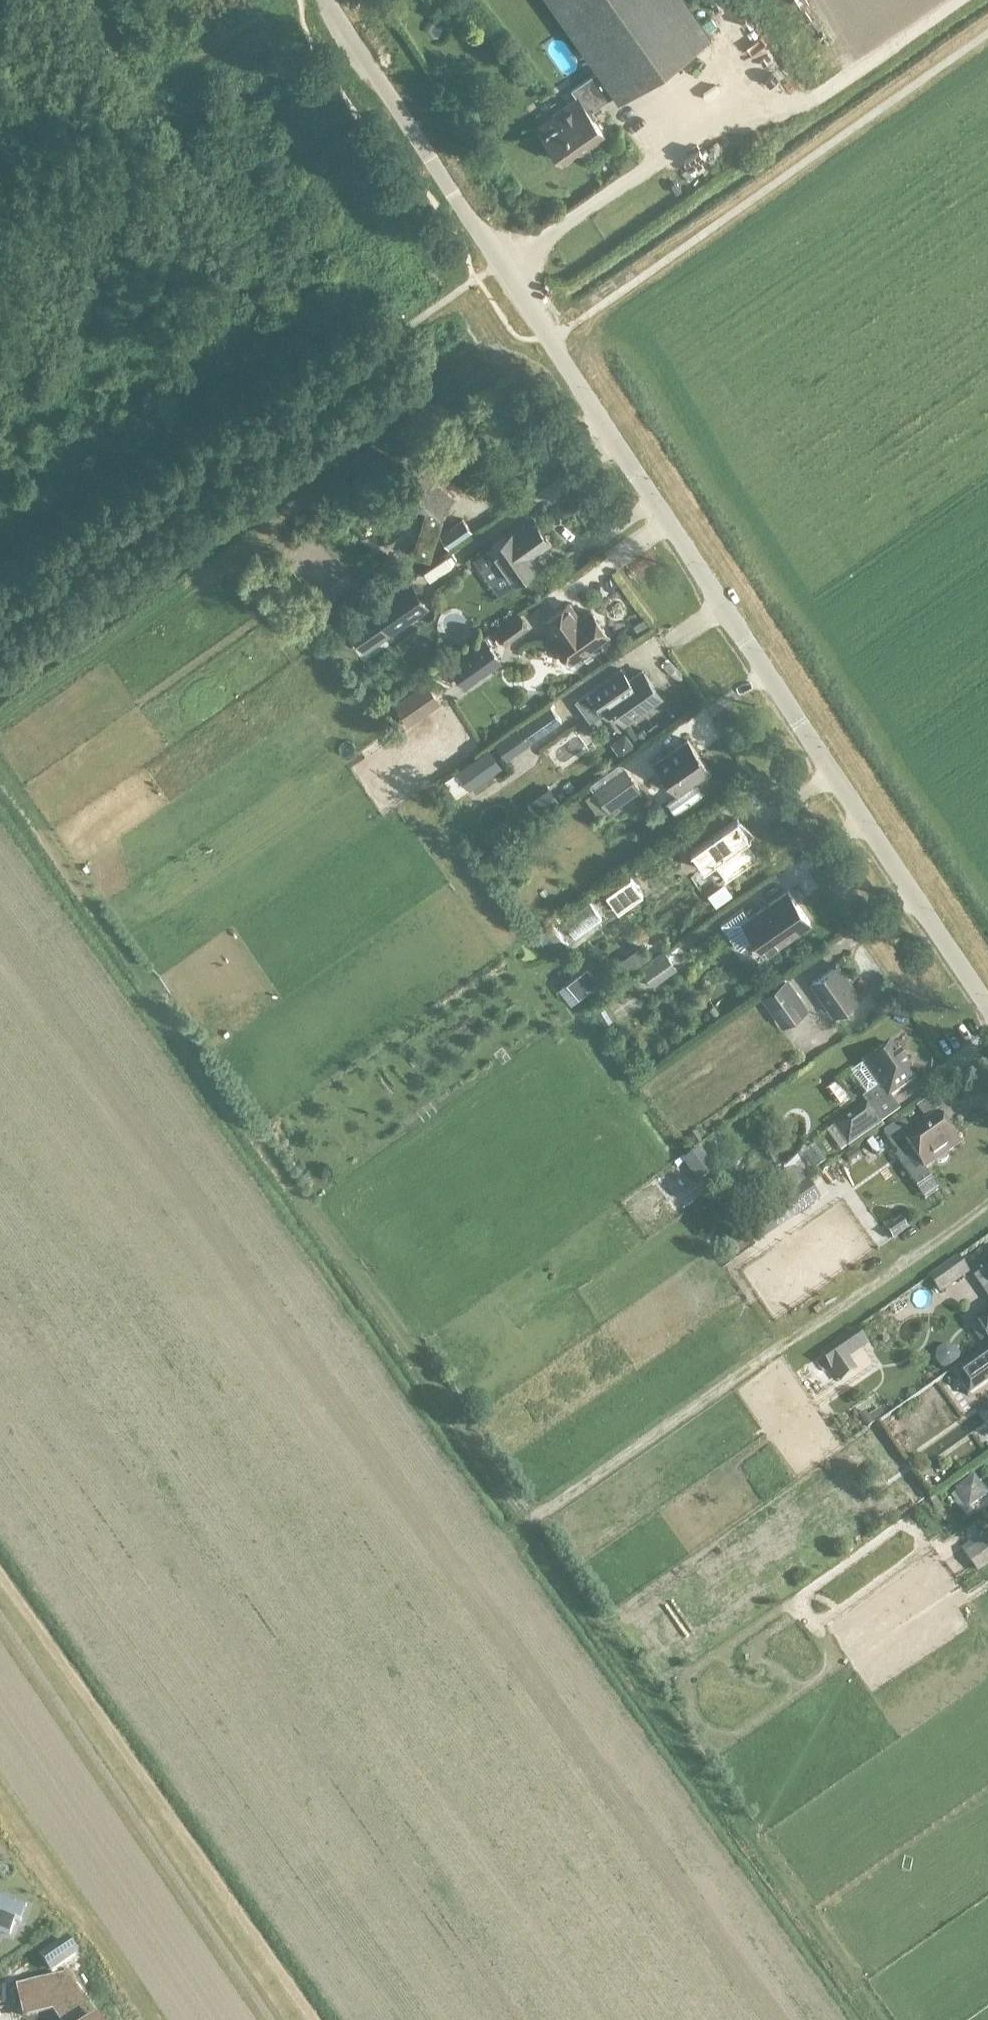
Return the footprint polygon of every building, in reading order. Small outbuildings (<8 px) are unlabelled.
[(709,36),(684,0),(549,0),(598,70),(571,89),(577,97),(552,115),(558,124),(543,134),(562,161),(580,148),(579,147),(587,142),(589,145),(605,134),(589,112),(615,94),(619,99),(709,36)] [(445,513),(439,508),(452,494),(418,466),(406,481),(419,492),(415,506),(426,509),(412,554),(431,560),(445,513)] [(455,528),(442,538),(449,547),(472,531),(462,518),(453,525),(455,528)] [(538,565),(531,555),(550,542),(534,520),(515,533),(514,531),(489,549),(513,583),(538,565)] [(364,648),(364,649),(424,607),(409,585),(349,627),(350,628),(352,627),(366,646),(364,648)] [(609,635),(591,610),(580,618),(569,602),(544,620),(555,636),(553,637),(562,649),(560,651),(559,654),(560,657),(561,660),(564,661),(567,661),(570,660),(571,662),(609,635)] [(505,642),(528,626),(520,614),(497,631),(505,642)] [(478,644),(443,669),(458,690),(493,666),(478,644)] [(590,690),(577,699),(592,721),(605,711),(613,706),(624,722),(661,697),(643,670),(629,680),(621,668),(590,690)] [(551,703),(518,726),(529,742),(562,720),(551,703)] [(604,735),(620,749),(632,736),(616,721),(604,735)] [(688,739),(655,762),(678,794),(668,802),(675,812),(702,793),(695,783),(711,771),(688,739)] [(489,749),(459,769),(471,785),(500,765),(489,749)] [(620,762),(590,783),(609,810),(639,789),(625,768),(619,773),(615,767),(621,763),(620,762)] [(549,787),(528,802),(537,814),(557,799),(549,787)] [(726,879),(758,856),(746,839),(750,835),(738,818),(692,851),(704,868),(714,861),(726,879)] [(630,877),(605,895),(618,912),(642,895),(630,877)] [(810,922),(788,890),(743,922),(744,923),(730,933),(729,936),(738,949),(741,949),(755,939),(765,953),(810,922)] [(603,895),(597,900),(601,905),(607,900),(603,895)] [(563,914),(570,926),(591,914),(584,902),(563,914)] [(553,924),(537,936),(543,943),(549,938),(559,951),(569,944),(553,924)] [(640,950),(607,972),(612,980),(645,958),(640,950)] [(669,951),(646,967),(657,983),(680,967),(669,951)] [(860,996),(837,964),(812,981),(835,1014),(860,996)] [(593,967),(569,984),(579,998),(602,981),(593,967)] [(806,1009),(786,980),(765,995),(785,1024),(806,1009)] [(873,1112),(890,1100),(889,1098),(915,1080),(890,1044),(863,1063),(865,1065),(852,1075),(852,1076),(853,1075),(867,1096),(863,1099),(866,1105),(867,1104),(873,1112)] [(867,1104),(866,1105),(835,1127),(848,1147),(881,1124),(873,1112),(867,1104)] [(959,1145),(938,1115),(926,1123),(915,1125),(910,1129),(903,1120),(884,1133),(899,1155),(909,1148),(924,1169),(935,1162),(938,1163),(942,1163),(945,1162),(948,1159),(949,1156),(948,1152),(959,1145)] [(688,1176),(708,1166),(698,1147),(678,1158),(688,1176)] [(812,1173),(805,1163),(792,1172),(798,1182),(812,1173)] [(784,1202),(794,1217),(811,1205),(801,1191),(784,1202)] [(980,1251),(985,1260),(987,1259),(987,1247),(980,1251)] [(929,1277),(940,1291),(965,1273),(954,1258),(929,1277)] [(976,1321),(987,1338),(987,1312),(976,1321)] [(837,1344),(822,1355),(840,1381),(854,1371),(844,1358),(846,1356),(837,1344)] [(955,1375),(969,1396),(987,1382),(987,1352),(955,1375)] [(951,1495),(967,1518),(976,1511),(972,1505),(986,1495),(974,1479),(951,1495)] [(987,1550),(987,1541),(978,1531),(965,1544),(980,1558),(987,1550)] [(10,1934),(16,1919),(12,1918),(18,1903),(0,1897),(0,1931),(10,1934)] [(67,1938),(43,1954),(52,1967),(76,1951),(67,1938)] [(20,1990),(26,2017),(54,2011),(61,2019),(94,2019),(67,1979),(20,1990)]
